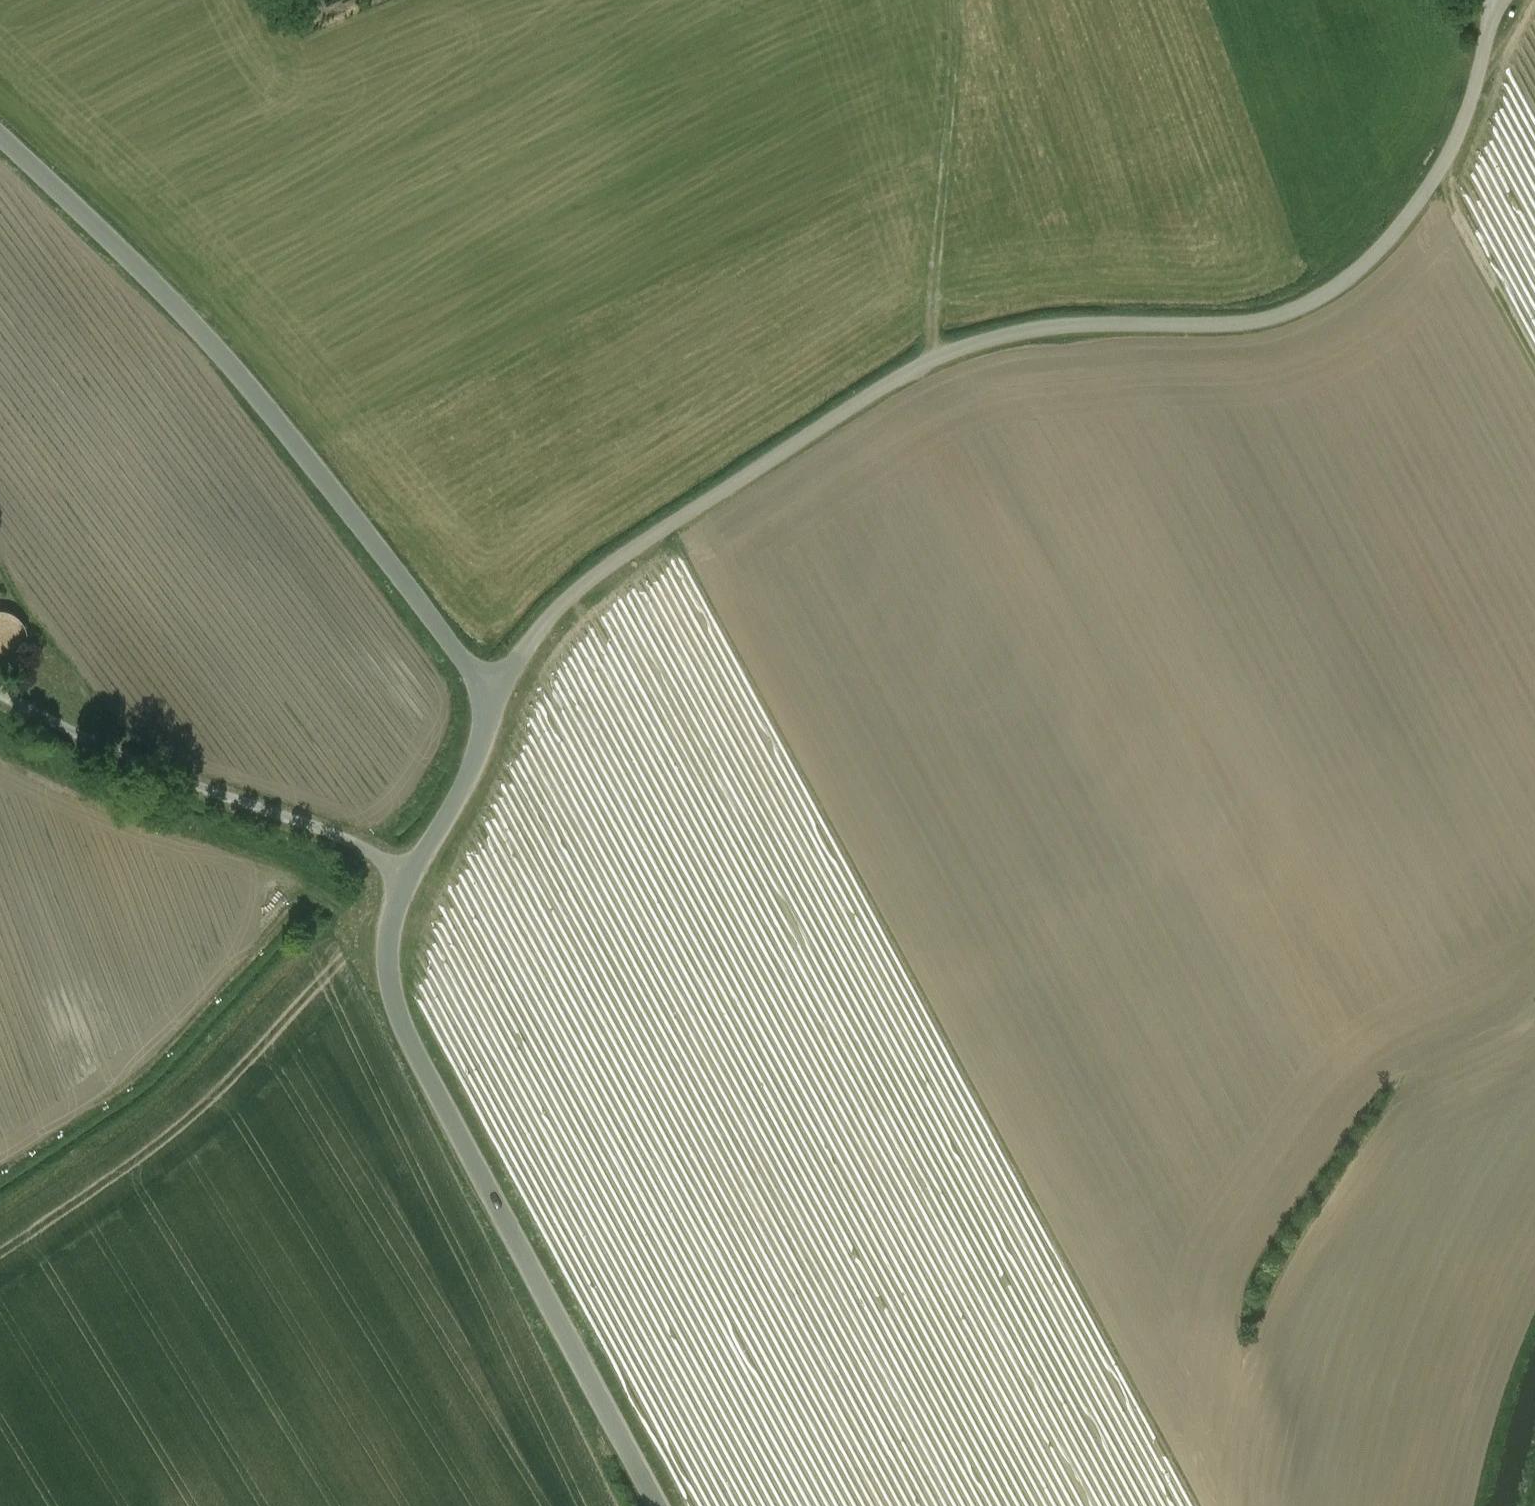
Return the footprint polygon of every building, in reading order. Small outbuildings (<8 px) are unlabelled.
[(287,10),(304,0),(282,0),(287,10)] [(6,662),(11,660),(15,658),(18,656),(20,653),(22,650),(24,647),(25,644),(26,641),(26,638),(27,634),(26,630),(25,626),(23,622),(21,620),(18,617),(16,615),(12,613),(8,611),(3,610),(0,610),(0,663),(6,662)]
